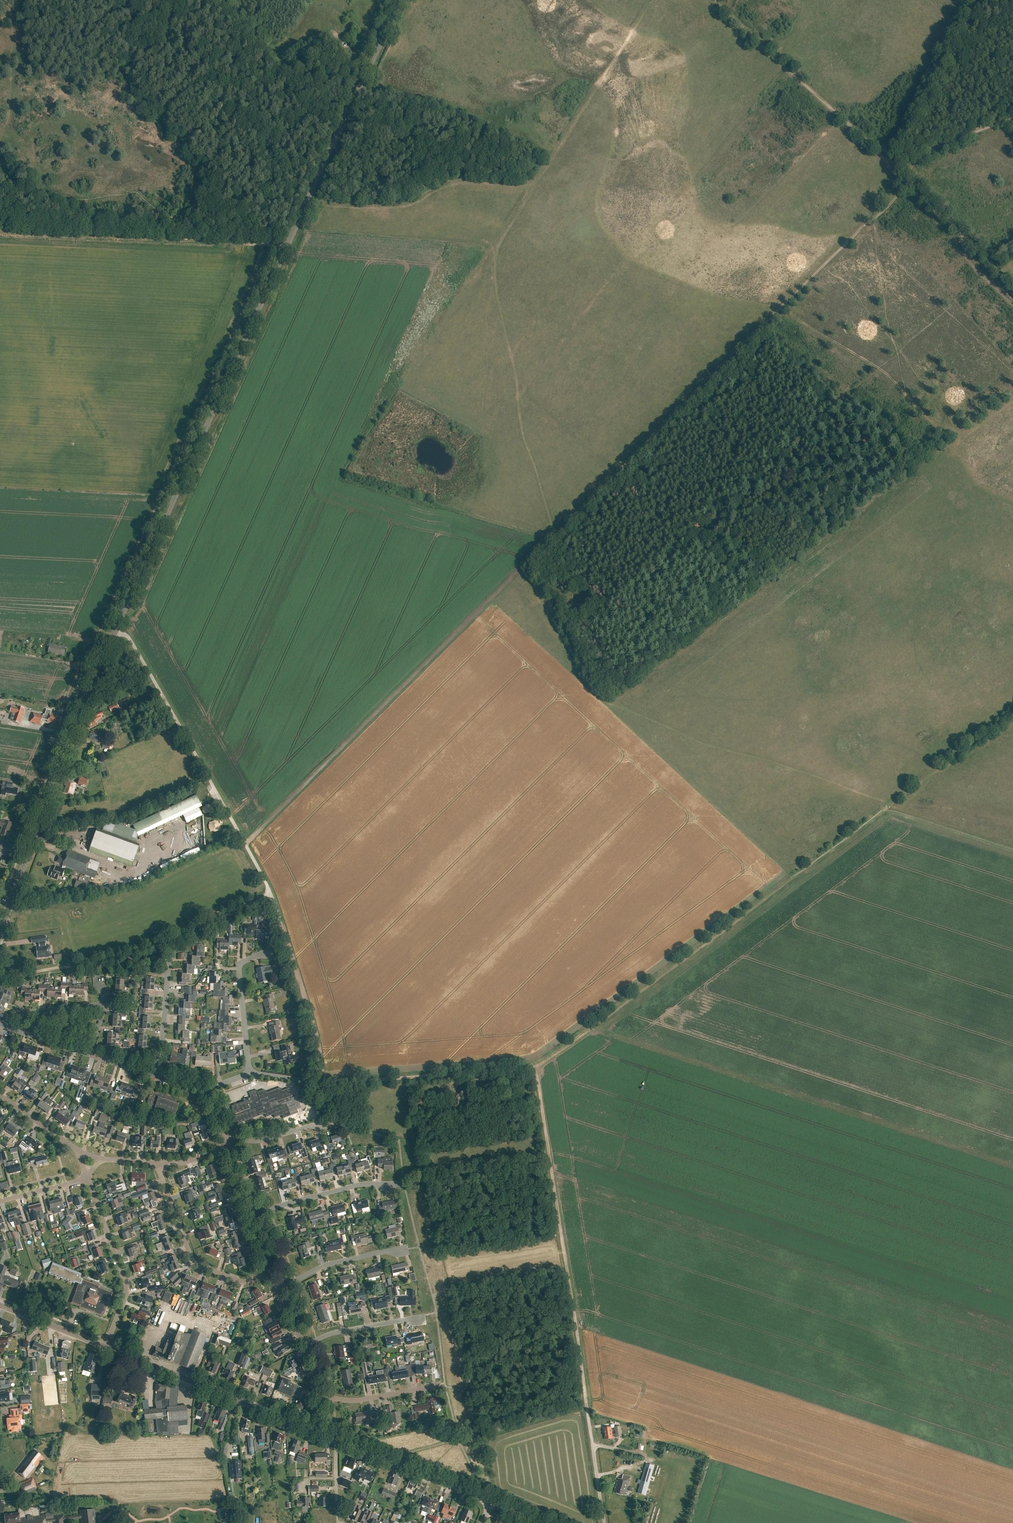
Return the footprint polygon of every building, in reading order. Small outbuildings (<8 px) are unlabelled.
[(63,656),(65,646),(49,644),(48,654),(63,656)] [(10,719),(13,720),(13,721),(19,723),(24,708),(18,706),(17,708),(12,706),(10,712),(12,713),(10,719)] [(93,719),(86,721),(87,723),(88,727),(89,726),(90,728),(97,725),(95,721),(101,718),(100,716),(103,714),(102,711),(91,715),(93,719)] [(30,722),(40,725),(43,716),(33,713),(30,722)] [(50,713),(47,722),(58,726),(61,717),(50,713)] [(114,721),(115,722),(114,722),(111,723),(112,728),(115,728),(114,724),(115,724),(116,724),(123,720),(122,717),(114,721)] [(90,736),(89,738),(99,741),(101,734),(93,731),(92,732),(91,732),(90,736)] [(80,777),(78,784),(85,786),(87,779),(80,777)] [(66,785),(64,792),(73,795),(76,783),(66,780),(64,784),(66,785)] [(1,789),(1,794),(5,795),(5,793),(17,795),(18,788),(12,787),(13,783),(7,782),(3,781),(1,789)] [(135,843),(135,842),(137,835),(163,823),(163,824),(171,821),(202,806),(197,795),(133,826),(135,830),(111,822),(105,822),(103,830),(102,831),(97,829),(89,850),(132,866),(139,845),(135,843)] [(202,849),(220,841),(211,817),(192,825),(202,849)] [(0,823),(0,826),(3,827),(0,834),(0,835),(8,837),(13,823),(5,820),(5,821),(1,820),(0,823)] [(164,845),(173,842),(170,836),(164,839),(165,843),(163,843),(164,845)] [(2,859),(4,852),(7,853),(9,847),(1,844),(0,847),(0,858),(2,859)] [(64,870),(64,869),(65,867),(67,868),(73,870),(94,878),(100,864),(90,860),(90,858),(68,850),(62,866),(62,869),(57,867),(56,870),(50,868),(47,875),(52,877),(57,879),(59,875),(62,876),(64,870)] [(102,887),(93,884),(92,887),(76,881),(74,887),(78,889),(77,891),(83,893),(84,891),(89,893),(90,890),(96,893),(96,892),(100,893),(102,887)] [(244,924),(244,933),(247,933),(247,935),(256,936),(255,941),(256,941),(256,925),(256,916),(252,915),(252,920),(254,921),(254,925),(244,924)] [(256,925),(256,941),(256,939),(265,939),(265,936),(268,936),(270,937),(270,928),(268,928),(261,928),(261,926),(256,925)] [(229,940),(229,945),(238,946),(238,943),(241,943),(241,935),(229,935),(229,940)] [(36,947),(37,958),(45,957),(49,957),(48,956),(47,946),(45,946),(44,942),(46,941),(46,936),(36,937),(37,943),(39,942),(40,947),(36,947)] [(228,953),(229,945),(229,940),(217,939),(216,947),(219,948),(219,950),(228,950),(228,953)] [(194,945),(194,956),(207,957),(207,956),(204,956),(204,948),(207,948),(202,948),(202,945),(194,945)] [(189,965),(194,965),(201,965),(199,965),(199,956),(207,957),(194,956),(192,956),(192,953),(189,953),(189,965)] [(184,974),(189,974),(196,974),(194,974),(194,965),(189,965),(187,965),(187,962),(184,962),(184,974)] [(256,969),(259,983),(267,981),(266,975),(272,974),(271,966),(256,969)] [(179,983),(192,983),(189,983),(189,974),(184,974),(182,974),(182,971),(179,971),(179,983)] [(206,983),(213,984),(218,983),(218,975),(215,975),(215,972),(208,972),(208,977),(206,976),(206,977),(209,977),(209,983),(206,983)] [(142,983),(154,984),(155,978),(149,977),(149,973),(142,973),(142,978),(146,979),(146,983),(142,982),(142,983)] [(116,986),(128,987),(128,985),(124,985),(124,980),(129,981),(129,976),(117,975),(117,979),(116,979),(116,986)] [(211,990),(218,990),(223,990),(223,981),(220,981),(220,984),(218,983),(213,984),(213,990),(211,990)] [(54,988),(54,997),(61,997),(62,989),(65,989),(66,983),(61,982),(60,988),(54,988)] [(66,983),(65,989),(69,990),(69,994),(76,994),(76,985),(71,985),(71,983),(66,983)] [(141,992),(147,993),(148,990),(153,990),(154,984),(142,983),(141,984),(146,985),(145,989),(141,989),(141,992)] [(76,985),(76,994),(83,995),(83,990),(88,990),(88,984),(82,984),(82,986),(76,985)] [(32,999),(39,1000),(40,992),(43,992),(44,985),(38,985),(38,990),(32,990),(32,999)] [(44,985),(43,992),(47,992),(47,996),(54,997),(54,988),(49,987),(49,985),(44,985)] [(128,987),(116,986),(115,992),(121,993),(121,996),(127,997),(127,994),(128,992),(123,991),(124,987),(128,988),(128,987)] [(25,999),(32,999),(32,990),(26,990),(27,988),(21,987),(21,994),(25,994),(25,999)] [(215,997),(222,997),(227,997),(227,988),(224,988),(224,990),(223,990),(218,990),(218,997),(215,997)] [(5,1002),(7,997),(9,997),(11,992),(5,990),(3,994),(0,992),(0,1000),(5,1002)] [(191,990),(185,990),(185,993),(186,993),(186,1002),(184,1002),(197,1002),(195,1002),(195,997),(197,997),(197,991),(191,991),(191,990)] [(140,1002),(152,1003),(153,997),(147,996),(147,993),(141,992),(141,996),(145,996),(144,1001),(140,1001),(140,1002)] [(272,994),(265,995),(266,999),(263,1000),(264,1004),(267,1013),(275,1011),(272,998),(273,998),(272,994)] [(220,1004),(220,1010),(222,1010),(222,1007),(228,1007),(229,1004),(232,1004),(232,995),(229,995),(229,997),(227,997),(222,997),(222,1004),(220,1004)] [(179,1008),(185,1009),(192,1009),(190,1009),(190,1002),(184,1002),(184,1000),(181,1000),(181,1008),(179,1008)] [(139,1012),(145,1013),(146,1009),(152,1010),(152,1003),(140,1002),(140,1003),(144,1004),(144,1007),(140,1007),(139,1012)] [(176,1015),(179,1015),(185,1015),(185,1009),(179,1008),(179,1006),(176,1006),(176,1015)] [(228,1023),(228,1024),(228,1026),(231,1026),(231,1017),(228,1017),(228,1013),(222,1013),(222,1010),(220,1010),(219,1016),(222,1017),(222,1023),(228,1023)] [(113,1014),(113,1020),(125,1021),(125,1020),(121,1020),(121,1016),(126,1017),(126,1011),(120,1011),(119,1014),(113,1014)] [(138,1023),(151,1023),(151,1017),(145,1017),(145,1013),(139,1012),(139,1018),(143,1018),(143,1022),(138,1021),(138,1023)] [(179,1015),(179,1025),(185,1025),(185,1016),(187,1016),(187,1015),(185,1015),(179,1015)] [(115,1027),(115,1030),(121,1031),(122,1027),(120,1027),(121,1022),(125,1023),(125,1021),(113,1020),(112,1027),(115,1027)] [(268,1027),(269,1031),(270,1031),(272,1041),(281,1039),(278,1025),(280,1025),(279,1021),(272,1022),(273,1026),(268,1027)] [(137,1032),(144,1033),(144,1029),(150,1030),(151,1023),(138,1023),(138,1024),(142,1024),(142,1029),(138,1028),(137,1032)] [(223,1030),(223,1032),(226,1032),(226,1023),(228,1024),(228,1023),(222,1023),(214,1023),(217,1023),(217,1029),(223,1030)] [(178,1034),(178,1031),(185,1031),(185,1025),(187,1025),(185,1025),(179,1025),(175,1024),(175,1034),(178,1034)] [(210,1042),(221,1042),(221,1032),(223,1032),(223,1030),(217,1029),(210,1029),(209,1036),(210,1036),(210,1042)] [(108,1033),(107,1039),(120,1040),(120,1039),(115,1038),(116,1033),(121,1034),(121,1031),(115,1030),(115,1033),(108,1033)] [(183,1041),(186,1041),(186,1038),(192,1039),(192,1038),(189,1038),(189,1032),(192,1032),(185,1031),(178,1031),(180,1032),(180,1040),(183,1040),(183,1041)] [(134,1041),(147,1042),(147,1036),(144,1036),(144,1033),(137,1032),(137,1035),(139,1035),(139,1040),(134,1040),(134,1041)] [(114,1050),(119,1050),(119,1045),(115,1045),(115,1041),(120,1041),(120,1040),(107,1039),(107,1045),(114,1046),(114,1050)] [(20,1046),(18,1054),(24,1056),(25,1053),(29,1054),(31,1046),(25,1044),(24,1048),(20,1046)] [(29,1054),(28,1057),(31,1058),(38,1060),(40,1053),(36,1052),(37,1048),(31,1046),(29,1054)] [(276,1059),(284,1057),(285,1057),(285,1059),(284,1059),(286,1065),(293,1063),(293,1062),(298,1061),(296,1055),(291,1056),(289,1046),(282,1048),(282,1052),(275,1053),(276,1059)] [(177,1063),(185,1064),(187,1050),(183,1049),(182,1054),(178,1054),(177,1063)] [(170,1062),(177,1063),(178,1054),(175,1053),(175,1051),(172,1051),(170,1062)] [(230,1053),(226,1054),(228,1063),(235,1062),(234,1051),(230,1052),(230,1053)] [(228,1063),(226,1054),(223,1054),(223,1052),(219,1053),(220,1064),(228,1063)] [(195,1065),(202,1066),(204,1057),(200,1056),(200,1055),(196,1054),(195,1065)] [(51,1068),(55,1057),(49,1055),(48,1058),(44,1057),(42,1065),(48,1067),(51,1068)] [(204,1057),(202,1066),(210,1067),(211,1056),(207,1055),(207,1057),(204,1057)] [(55,1057),(51,1068),(55,1069),(61,1071),(64,1064),(60,1063),(61,1059),(55,1057)] [(3,1064),(0,1068),(0,1072),(1,1072),(0,1073),(0,1079),(3,1081),(9,1074),(5,1071),(7,1067),(3,1064)] [(68,1068),(65,1076),(75,1079),(79,1068),(73,1066),(71,1070),(68,1068)] [(79,1068),(75,1079),(79,1080),(85,1082),(87,1075),(84,1073),(85,1070),(79,1068)] [(36,1074),(31,1079),(36,1083),(41,1077),(37,1075),(36,1074)] [(100,1088),(103,1078),(96,1076),(95,1080),(92,1079),(90,1085),(100,1088)] [(13,1084),(12,1087),(17,1091),(21,1093),(23,1089),(22,1089),(26,1084),(25,1084),(25,1085),(17,1079),(15,1077),(11,1083),(13,1084)] [(103,1078),(100,1088),(104,1090),(109,1091),(110,1091),(110,1090),(111,1087),(112,1085),(108,1084),(109,1080),(103,1078)] [(125,1096),(128,1085),(122,1083),(121,1086),(121,1087),(117,1086),(116,1088),(115,1092),(120,1093),(120,1095),(125,1096)] [(128,1085),(125,1096),(129,1098),(129,1096),(135,1098),(137,1092),(133,1091),(135,1087),(128,1085)] [(82,1099),(86,1088),(80,1086),(76,1097),(82,1099)] [(24,1096),(31,1101),(35,1096),(36,1097),(38,1094),(32,1090),(30,1093),(28,1091),(29,1088),(27,1087),(24,1091),(26,1093),(24,1096)] [(233,1116),(236,1124),(265,1114),(266,1117),(273,1114),(275,1118),(282,1115),(283,1118),(298,1113),(297,1110),(301,1108),(297,1096),(292,1098),(291,1096),(292,1096),(289,1088),(282,1091),(281,1088),(266,1093),(265,1090),(257,1092),(256,1090),(249,1093),(251,1097),(248,1098),(243,1099),(244,1101),(231,1106),(235,1116),(233,1116)] [(154,1110),(174,1116),(178,1104),(176,1103),(177,1099),(153,1091),(152,1091),(150,1095),(149,1095),(147,1102),(148,1103),(147,1105),(145,1111),(153,1113),(154,1110)] [(38,1106),(43,1109),(52,1097),(52,1096),(50,1099),(47,1097),(44,1103),(41,1101),(38,1106)] [(43,1109),(48,1113),(52,1108),(49,1106),(53,1101),(52,1101),(54,1098),(52,1097),(43,1109)] [(55,1118),(61,1122),(68,1111),(68,1110),(69,1110),(66,1108),(64,1111),(63,1110),(62,1112),(60,1110),(58,1113),(59,1113),(55,1118)] [(81,1109),(79,1108),(77,1112),(75,1117),(74,1122),(76,1123),(75,1126),(84,1129),(86,1124),(77,1121),(78,1118),(81,1109)] [(61,1122),(66,1125),(70,1120),(69,1120),(71,1118),(68,1116),(70,1113),(70,1112),(68,1110),(68,1111),(61,1122)] [(92,1132),(99,1134),(105,1116),(101,1114),(98,1122),(100,1122),(98,1128),(94,1126),(92,1132)] [(99,1134),(105,1136),(107,1131),(103,1130),(105,1124),(107,1125),(109,1117),(105,1116),(99,1134)] [(124,1125),(132,1127),(134,1121),(126,1118),(124,1125)] [(14,1128),(14,1127),(9,1123),(4,1130),(14,1137),(18,1131),(14,1128)] [(205,1128),(206,1128),(205,1124),(198,1127),(199,1130),(202,1129),(202,1131),(202,1132),(205,1140),(211,1138),(208,1129),(206,1130),(205,1128)] [(184,1142),(185,1147),(193,1144),(191,1139),(192,1139),(190,1132),(192,1131),(190,1126),(187,1127),(189,1132),(184,1134),(186,1141),(184,1142)] [(113,1140),(123,1143),(125,1138),(126,1138),(128,1134),(118,1131),(117,1135),(115,1134),(113,1140)] [(332,1143),(329,1144),(331,1149),(336,1148),(334,1143),(340,1141),(341,1145),(345,1143),(343,1137),(339,1138),(339,1135),(330,1137),(332,1143)] [(19,1146),(26,1151),(29,1146),(34,1149),(39,1143),(29,1136),(25,1143),(22,1141),(19,1146)] [(132,1141),(132,1146),(132,1147),(141,1147),(140,1147),(141,1145),(142,1145),(142,1137),(139,1136),(139,1137),(132,1137),(131,1141),(132,1141)] [(158,1146),(160,1146),(160,1137),(157,1137),(156,1142),(148,1141),(148,1147),(150,1147),(158,1148),(158,1146)] [(167,1148),(175,1149),(175,1146),(179,1145),(178,1139),(167,1138),(167,1143),(167,1148)] [(311,1148),(318,1146),(319,1151),(324,1150),(323,1145),(322,1144),(319,1145),(318,1139),(309,1142),(311,1148)] [(294,1152),(300,1150),(301,1155),(302,1158),(307,1156),(306,1153),(305,1147),(302,1148),(300,1143),(292,1145),(294,1152)] [(281,1147),(274,1149),(276,1157),(278,1161),(288,1158),(286,1150),(282,1151),(281,1147)] [(267,1157),(266,1157),(269,1166),(273,1164),(273,1162),(272,1159),(276,1157),(274,1149),(267,1151),(269,1156),(267,1157)] [(246,1162),(248,1169),(259,1165),(258,1162),(255,1163),(254,1160),(259,1158),(258,1155),(249,1158),(250,1161),(246,1162)] [(35,1162),(36,1166),(48,1163),(46,1156),(35,1159),(35,1156),(29,1158),(30,1163),(35,1162)] [(361,1163),(363,1171),(369,1169),(368,1166),(371,1165),(369,1156),(366,1157),(367,1162),(361,1163)] [(350,1159),(353,1168),(356,1167),(357,1173),(363,1171),(361,1163),(355,1165),(353,1158),(350,1159)] [(378,1167),(384,1167),(384,1169),(389,1169),(389,1170),(389,1171),(392,1171),(392,1170),(392,1158),(383,1158),(383,1160),(378,1160),(378,1167)] [(343,1167),(344,1174),(351,1173),(350,1169),(353,1168),(350,1159),(347,1160),(349,1165),(343,1167)] [(8,1167),(10,1174),(21,1171),(19,1164),(16,1164),(15,1161),(7,1163),(8,1167)] [(332,1164),(334,1173),(337,1172),(338,1176),(344,1174),(343,1167),(336,1168),(335,1163),(332,1164)] [(213,1164),(205,1167),(210,1179),(217,1176),(213,1164)] [(324,1171),(326,1179),(332,1178),(331,1174),(334,1173),(332,1164),(329,1165),(330,1170),(324,1171)] [(255,1173),(256,1176),(265,1173),(264,1170),(258,1172),(257,1168),(260,1167),(259,1165),(248,1169),(250,1175),(255,1173)] [(314,1169),(316,1178),(319,1177),(320,1181),(326,1179),(324,1171),(318,1173),(317,1168),(314,1169)] [(306,1176),(308,1184),(314,1182),(313,1179),(316,1178),(314,1169),(311,1169),(312,1174),(306,1176)] [(180,1186),(181,1185),(182,1188),(188,1186),(187,1183),(186,1183),(184,1177),(190,1175),(189,1170),(179,1174),(180,1177),(177,1178),(180,1186)] [(136,1186),(136,1187),(144,1184),(144,1182),(144,1183),(145,1174),(138,1173),(132,1173),(132,1174),(132,1182),(136,1182),(136,1186)] [(253,1180),(255,1186),(263,1184),(261,1178),(266,1176),(265,1173),(256,1176),(257,1179),(253,1180)] [(295,1174),(298,1183),(300,1182),(302,1186),(308,1184),(306,1176),(300,1178),(298,1173),(295,1174)] [(288,1181),(289,1189),(296,1187),(295,1183),(298,1183),(295,1174),(292,1174),(294,1179),(288,1181)] [(282,1187),(283,1190),(289,1189),(288,1181),(281,1183),(280,1178),(277,1178),(279,1187),(282,1187)] [(114,1182),(106,1185),(107,1186),(105,1186),(107,1190),(108,1190),(110,1189),(110,1190),(112,1194),(119,1191),(122,1190),(123,1190),(126,1189),(124,1183),(121,1184),(121,1185),(117,1187),(116,1184),(115,1184),(114,1182)] [(209,1196),(222,1191),(219,1183),(213,1185),(215,1190),(208,1193),(209,1196)] [(261,1191),(262,1194),(271,1191),(270,1188),(265,1190),(263,1184),(255,1186),(257,1192),(261,1191)] [(189,1202),(191,1205),(197,1203),(196,1198),(192,1200),(190,1194),(192,1193),(191,1190),(186,1192),(187,1195),(184,1196),(186,1203),(189,1202)] [(218,1197),(219,1201),(225,1199),(222,1191),(209,1196),(207,1197),(208,1201),(218,1197)] [(144,1203),(156,1199),(153,1192),(146,1194),(148,1197),(142,1199),(144,1203)] [(71,1196),(71,1197),(68,1197),(69,1203),(72,1202),(72,1200),(75,1199),(76,1202),(75,1202),(76,1206),(83,1204),(80,1197),(77,1198),(76,1195),(71,1196)] [(114,1209),(116,1208),(118,1212),(122,1211),(120,1206),(123,1205),(120,1197),(116,1198),(116,1200),(111,1201),(114,1209)] [(61,1210),(65,1209),(63,1204),(63,1205),(61,1199),(55,1200),(59,1213),(61,1212),(61,1210)] [(150,1205),(152,1209),(158,1206),(156,1199),(144,1203),(145,1207),(150,1205)] [(54,1214),(59,1213),(55,1200),(49,1202),(51,1208),(50,1208),(51,1211),(53,1211),(54,1214)] [(354,1203),(356,1210),(368,1207),(367,1200),(354,1203)] [(378,1206),(379,1212),(383,1211),(383,1210),(397,1208),(396,1200),(382,1203),(382,1205),(378,1206)] [(41,1204),(34,1206),(37,1218),(40,1217),(41,1219),(45,1218),(46,1222),(49,1221),(47,1213),(44,1214),(43,1213),(44,1213),(43,1209),(42,1210),(41,1204)] [(330,1218),(332,1224),(338,1222),(337,1216),(338,1216),(337,1213),(345,1211),(343,1204),(331,1207),(333,1215),(334,1214),(334,1217),(330,1218)] [(33,1212),(35,1219),(37,1218),(34,1206),(28,1207),(30,1213),(33,1212)] [(197,1215),(201,1214),(199,1208),(192,1210),(193,1213),(190,1214),(193,1221),(199,1219),(197,1215)] [(213,1219),(214,1221),(230,1215),(227,1208),(221,1210),(223,1215),(213,1219)] [(308,1213),(310,1221),(324,1217),(324,1220),(327,1219),(325,1212),(322,1213),(322,1210),(308,1213)] [(14,1222),(15,1226),(18,1225),(14,1212),(8,1214),(9,1219),(10,1223),(14,1222)] [(84,1222),(85,1225),(90,1223),(88,1216),(85,1217),(84,1212),(79,1213),(77,1214),(80,1223),(84,1222)] [(128,1222),(127,1216),(126,1213),(122,1215),(122,1216),(117,1218),(120,1225),(125,1224),(125,1223),(128,1222)] [(152,1226),(164,1221),(161,1214),(156,1216),(157,1221),(151,1224),(152,1226)] [(224,1220),(227,1227),(230,1226),(229,1224),(232,1223),(230,1215),(214,1221),(215,1223),(224,1220)] [(72,1219),(69,1216),(62,1224),(65,1227),(72,1219)] [(289,1227),(288,1227),(289,1231),(290,1231),(297,1229),(296,1223),(298,1222),(301,1221),(301,1223),(304,1222),(303,1216),(299,1217),(297,1218),(297,1216),(287,1219),(289,1227)] [(157,1226),(159,1232),(167,1229),(164,1221),(152,1226),(153,1228),(157,1226)] [(28,1223),(22,1225),(25,1236),(32,1233),(28,1223)] [(201,1232),(197,1233),(200,1240),(205,1238),(206,1239),(210,1237),(208,1231),(208,1230),(206,1225),(199,1227),(201,1232)] [(396,1226),(396,1227),(385,1230),(387,1238),(399,1235),(398,1232),(401,1231),(400,1225),(396,1226)] [(123,1234),(125,1240),(133,1237),(132,1233),(133,1232),(132,1228),(126,1231),(127,1232),(123,1234)] [(90,1241),(90,1242),(96,1239),(93,1232),(90,1233),(89,1229),(82,1232),(81,1231),(75,1233),(77,1238),(85,1235),(88,1241),(90,1241)] [(226,1243),(238,1239),(235,1231),(229,1233),(231,1239),(230,1239),(228,1240),(225,1241),(226,1243)] [(356,1241),(357,1245),(372,1242),(371,1236),(367,1237),(366,1234),(355,1236),(354,1234),(351,1235),(352,1242),(356,1241)] [(162,1238),(165,1245),(170,1243),(168,1236),(162,1238)] [(233,1243),(235,1249),(240,1247),(238,1239),(226,1243),(227,1245),(232,1243),(233,1243)] [(341,1249),(340,1245),(343,1245),(342,1239),(339,1239),(339,1241),(328,1243),(329,1246),(325,1247),(326,1252),(330,1251),(341,1249)] [(302,1243),(302,1246),(298,1247),(300,1252),(302,1258),(309,1256),(308,1252),(307,1248),(310,1248),(308,1242),(302,1243)] [(165,1245),(162,1246),(157,1247),(158,1251),(163,1249),(163,1250),(166,1249),(167,1251),(173,1249),(170,1243),(165,1245)] [(102,1256),(99,1249),(97,1249),(95,1244),(90,1246),(89,1247),(94,1259),(97,1258),(102,1256)] [(217,1253),(220,1254),(222,1249),(220,1249),(222,1246),(217,1244),(216,1247),(219,1248),(218,1251),(211,1248),(209,1254),(216,1257),(217,1253)] [(139,1248),(137,1245),(133,1246),(133,1248),(128,1250),(131,1257),(136,1255),(134,1249),(139,1248)] [(239,1268),(245,1266),(243,1258),(244,1258),(243,1255),(238,1256),(238,1254),(232,1255),(233,1261),(235,1265),(238,1264),(239,1268)] [(164,1267),(177,1262),(175,1255),(169,1257),(170,1261),(163,1264),(164,1267)] [(49,1259),(42,1261),(44,1268),(48,1266),(50,1262),(49,1259)] [(139,1264),(133,1266),(136,1273),(141,1271),(139,1265),(144,1264),(143,1261),(138,1263),(139,1264)] [(108,1272),(105,1264),(101,1265),(100,1262),(95,1264),(97,1267),(99,1266),(101,1271),(98,1272),(100,1276),(103,1275),(103,1274),(108,1272)] [(180,1269),(177,1262),(164,1267),(165,1270),(169,1268),(171,1272),(180,1269)] [(407,1263),(391,1266),(393,1273),(408,1270),(407,1263)] [(14,1279),(10,1277),(10,1276),(7,1275),(6,1275),(6,1276),(4,1275),(7,1267),(2,1265),(0,1269),(0,1287),(1,1288),(3,1283),(12,1286),(14,1279)] [(50,1273),(74,1282),(77,1274),(53,1265),(50,1273)] [(144,1271),(146,1275),(158,1271),(156,1267),(144,1271)] [(12,1270),(11,1269),(9,1274),(15,1276),(17,1270),(13,1268),(12,1270)] [(380,1275),(378,1268),(366,1271),(368,1278),(380,1275)] [(44,1275),(37,1272),(35,1278),(41,1281),(44,1275)] [(172,1282),(178,1276),(175,1273),(174,1272),(172,1274),(168,1278),(172,1282)] [(352,1281),(356,1280),(354,1274),(351,1275),(350,1272),(339,1275),(341,1283),(352,1280),(352,1281)] [(143,1280),(139,1282),(141,1289),(147,1287),(151,1285),(148,1280),(152,1278),(151,1274),(142,1278),(143,1280)] [(185,1294),(187,1290),(192,1278),(186,1275),(183,1281),(182,1281),(180,1285),(184,1287),(182,1293),(185,1294)] [(178,1277),(172,1283),(174,1285),(180,1279),(178,1277)] [(15,1290),(21,1293),(25,1282),(14,1278),(14,1279),(12,1286),(11,1287),(15,1288),(15,1290)] [(192,1278),(187,1290),(189,1291),(191,1285),(195,1286),(197,1280),(192,1278)] [(73,1301),(72,1303),(80,1306),(80,1307),(86,1309),(87,1307),(95,1310),(94,1313),(103,1316),(111,1294),(112,1292),(103,1289),(101,1289),(100,1290),(98,1289),(98,1287),(98,1288),(99,1286),(83,1280),(82,1284),(78,1283),(72,1299),(72,1300),(73,1300),(73,1301)] [(204,1298),(204,1297),(209,1285),(203,1282),(201,1287),(199,1287),(196,1295),(204,1298)] [(316,1284),(309,1286),(313,1300),(321,1297),(316,1284)] [(209,1285),(204,1297),(206,1298),(209,1292),(212,1293),(215,1287),(209,1285)] [(375,1304),(376,1309),(387,1307),(386,1302),(390,1302),(390,1301),(393,1300),(391,1287),(387,1288),(388,1296),(385,1296),(386,1298),(379,1300),(378,1298),(370,1300),(371,1305),(375,1304)] [(222,1297),(217,1310),(219,1311),(222,1304),(227,1292),(221,1289),(219,1295),(219,1296),(222,1297)] [(259,1302),(257,1299),(262,1296),(258,1289),(252,1292),(255,1297),(251,1300),(248,1301),(251,1306),(253,1305),(259,1302)] [(400,1297),(400,1306),(415,1305),(415,1297),(415,1291),(409,1291),(409,1297),(400,1297)] [(162,1301),(168,1303),(172,1294),(165,1292),(162,1301)] [(227,1292),(222,1304),(224,1305),(226,1299),(230,1300),(232,1294),(227,1292)] [(365,1292),(355,1294),(356,1299),(361,1298),(361,1300),(363,1299),(363,1301),(366,1300),(365,1292)] [(151,1303),(154,1297),(147,1294),(145,1299),(139,1296),(137,1302),(145,1305),(146,1301),(151,1303)] [(173,1309),(177,1310),(176,1313),(178,1314),(184,1298),(178,1296),(173,1309)] [(360,1303),(361,1304),(348,1307),(349,1314),(362,1312),(362,1309),(365,1308),(364,1302),(360,1303)] [(322,1323),(330,1320),(332,1320),(329,1311),(327,1311),(324,1304),(316,1307),(322,1323)] [(265,1315),(271,1312),(267,1305),(262,1308),(261,1306),(257,1308),(255,1309),(258,1315),(264,1312),(265,1315)] [(249,1309),(240,1313),(242,1317),(251,1312),(249,1309)] [(138,1315),(133,1313),(131,1318),(138,1321),(139,1317),(145,1319),(146,1315),(147,1314),(146,1314),(140,1311),(138,1315)] [(224,1314),(219,1320),(225,1325),(230,1319),(224,1314)] [(4,1331),(8,1333),(8,1332),(11,1333),(13,1327),(9,1326),(10,1322),(2,1319),(0,1324),(6,1327),(4,1331)] [(265,1331),(267,1334),(270,1333),(279,1328),(276,1322),(272,1324),(269,1319),(263,1322),(266,1328),(266,1329),(265,1331)] [(269,1338),(271,1343),(277,1339),(276,1337),(282,1333),(279,1328),(270,1333),(272,1336),(269,1338)] [(207,1336),(193,1331),(179,1365),(193,1371),(207,1336)] [(167,1362),(168,1360),(171,1362),(178,1344),(179,1345),(183,1334),(178,1332),(175,1340),(172,1339),(171,1340),(168,1339),(167,1341),(166,1340),(162,1350),(156,1347),(152,1356),(162,1359),(162,1360),(167,1362)] [(410,1335),(410,1337),(406,1338),(407,1344),(412,1344),(411,1343),(424,1340),(423,1333),(410,1335)] [(211,1343),(217,1345),(221,1336),(215,1334),(211,1343)] [(386,1346),(397,1344),(398,1345),(401,1344),(400,1339),(397,1339),(396,1336),(385,1338),(386,1346)] [(361,1350),(372,1348),(373,1350),(376,1349),(375,1343),(372,1344),(371,1340),(360,1342),(361,1350)] [(32,1349),(47,1355),(49,1348),(38,1343),(38,1342),(35,1341),(32,1349)] [(71,1344),(64,1341),(63,1342),(61,1348),(62,1348),(59,1357),(67,1359),(69,1355),(71,1350),(69,1350),(71,1344)] [(277,1353),(279,1357),(284,1355),(283,1353),(290,1349),(287,1343),(282,1346),(280,1343),(271,1348),(274,1351),(276,1350),(277,1353)] [(334,1347),(336,1358),(344,1357),(343,1349),(346,1348),(347,1351),(352,1350),(351,1344),(345,1344),(345,1345),(342,1345),(334,1347)] [(239,1352),(235,1363),(240,1366),(245,1354),(239,1352)] [(85,1371),(94,1373),(97,1365),(96,1365),(97,1361),(96,1361),(98,1355),(90,1353),(89,1358),(88,1358),(87,1362),(86,1362),(83,1370),(85,1371)] [(28,1359),(30,1372),(37,1371),(35,1358),(28,1359)] [(289,1371),(301,1365),(297,1358),(290,1362),(292,1367),(291,1367),(288,1369),(289,1371)] [(423,1366),(423,1373),(431,1373),(431,1368),(435,1368),(435,1358),(429,1359),(429,1361),(426,1361),(427,1366),(423,1366)] [(216,1361),(215,1365),(211,1364),(208,1371),(214,1373),(217,1366),(218,1366),(219,1363),(216,1361)] [(410,1365),(411,1372),(416,1371),(416,1374),(423,1373),(423,1366),(423,1361),(419,1362),(419,1364),(415,1364),(415,1363),(410,1364),(410,1365)] [(224,1378),(230,1380),(231,1377),(232,1377),(234,1373),(231,1371),(234,1364),(229,1362),(226,1369),(224,1368),(222,1373),(225,1374),(224,1378)] [(369,1384),(369,1385),(378,1383),(376,1376),(375,1371),(371,1372),(372,1373),(368,1374),(368,1377),(367,1378),(364,1362),(362,1363),(366,1385),(369,1384)] [(296,1370),(299,1375),(305,1373),(301,1365),(289,1371),(291,1373),(294,1372),(296,1370)] [(399,1369),(401,1379),(407,1378),(406,1372),(411,1371),(410,1365),(405,1366),(406,1368),(399,1369)] [(388,1375),(389,1380),(392,1380),(392,1381),(401,1379),(399,1369),(398,1367),(395,1368),(395,1372),(391,1373),(390,1369),(389,1366),(387,1367),(387,1369),(388,1375)] [(260,1372),(270,1377),(273,1372),(263,1367),(260,1372)] [(352,1383),(350,1369),(342,1371),(344,1385),(352,1383)] [(376,1376),(378,1383),(384,1382),(383,1376),(388,1375),(387,1369),(379,1371),(380,1375),(376,1376)] [(242,1379),(243,1379),(241,1385),(247,1388),(249,1384),(253,1386),(256,1380),(243,1375),(242,1379)] [(295,1384),(290,1383),(291,1381),(286,1379),(281,1377),(276,1390),(291,1396),(292,1396),(294,1390),(293,1390),(295,1384)] [(4,1378),(0,1378),(0,1385),(0,1388),(11,1387),(10,1380),(5,1381),(4,1378)] [(156,1384),(155,1400),(156,1409),(144,1410),(145,1420),(149,1420),(149,1424),(152,1424),(152,1420),(155,1419),(157,1433),(169,1431),(168,1422),(188,1420),(186,1405),(176,1406),(178,1387),(171,1386),(171,1385),(156,1384)] [(263,1394),(269,1396),(272,1388),(264,1384),(260,1393),(263,1393),(263,1394)] [(294,1390),(292,1396),(297,1398),(294,1406),(302,1409),(305,1401),(301,1399),(303,1395),(298,1393),(298,1392),(300,1392),(301,1390),(302,1387),(295,1384),(293,1390),(294,1390)] [(101,1385),(91,1385),(91,1397),(92,1397),(92,1400),(100,1400),(100,1398),(101,1398),(101,1385)] [(103,1404),(110,1402),(111,1403),(113,1399),(119,1402),(120,1399),(120,1400),(121,1400),(130,1403),(129,1407),(132,1409),(137,1398),(133,1396),(132,1396),(133,1396),(132,1398),(123,1394),(124,1393),(124,1392),(118,1390),(119,1391),(116,1398),(103,1392),(103,1390),(103,1391),(103,1404)] [(5,1402),(10,1402),(9,1392),(4,1392),(4,1393),(0,1394),(0,1401),(5,1401),(5,1402)] [(433,1398),(427,1399),(428,1404),(414,1406),(415,1412),(429,1409),(430,1414),(435,1413),(434,1403),(440,1402),(439,1396),(433,1397),(433,1398)] [(196,1415),(201,1417),(203,1412),(207,1403),(200,1401),(197,1409),(198,1410),(196,1415)] [(20,1405),(21,1413),(31,1412),(30,1404),(20,1405)] [(218,1429),(223,1431),(226,1422),(222,1420),(225,1413),(224,1413),(226,1408),(220,1405),(218,1412),(217,1411),(214,1419),(221,1422),(218,1429)] [(387,1410),(382,1410),(384,1418),(387,1417),(388,1421),(384,1421),(386,1428),(393,1426),(393,1428),(400,1422),(398,1412),(392,1413),(391,1406),(387,1406),(387,1410)] [(11,1409),(11,1415),(9,1415),(10,1419),(7,1419),(8,1429),(12,1429),(12,1431),(18,1431),(18,1428),(21,1427),(20,1420),(22,1419),(21,1414),(18,1415),(18,1408),(11,1409)] [(356,1421),(354,1421),(355,1425),(362,1423),(362,1420),(372,1419),(376,1418),(378,1418),(377,1412),(375,1412),(371,1413),(371,1410),(368,1411),(368,1412),(355,1414),(356,1421)] [(242,1432),(250,1434),(251,1430),(248,1429),(249,1421),(244,1420),(242,1428),(241,1431),(242,1431),(242,1432)] [(258,1440),(264,1439),(265,1443),(270,1442),(269,1434),(265,1435),(264,1428),(257,1429),(258,1440)] [(609,1439),(609,1440),(613,1439),(612,1437),(616,1436),(616,1437),(622,1436),(621,1431),(604,1433),(605,1438),(606,1438),(606,1439),(609,1439)] [(272,1448),(278,1450),(282,1441),(280,1440),(282,1435),(276,1432),(273,1440),(275,1441),(272,1448)] [(297,1456),(305,1459),(307,1454),(299,1451),(297,1451),(298,1450),(299,1450),(300,1446),(299,1446),(300,1442),(294,1440),(290,1451),(298,1454),(297,1456)] [(227,1449),(221,1448),(219,1456),(225,1458),(226,1454),(227,1449)] [(276,1456),(274,1461),(279,1463),(281,1458),(282,1459),(284,1453),(275,1450),(273,1455),(276,1456)] [(17,1471),(26,1479),(37,1466),(37,1467),(45,1457),(37,1451),(30,1459),(28,1458),(17,1471)] [(326,1458),(326,1453),(315,1454),(315,1462),(326,1462),(327,1464),(330,1464),(330,1458),(326,1458)] [(355,1460),(348,1457),(344,1466),(352,1470),(354,1466),(353,1466),(355,1460)] [(241,1478),(240,1461),(231,1462),(232,1479),(241,1478)] [(638,1493),(646,1495),(654,1465),(646,1463),(638,1493)] [(358,1480),(360,1477),(370,1481),(373,1474),(369,1472),(369,1471),(361,1468),(360,1473),(356,1471),(354,1478),(358,1480)] [(398,1477),(399,1474),(393,1472),(391,1477),(390,1477),(388,1483),(396,1486),(399,1478),(398,1477)] [(613,1492),(625,1496),(631,1477),(624,1474),(622,1479),(618,1478),(613,1492)] [(37,1489),(32,1478),(19,1484),(24,1494),(37,1489)] [(343,1478),(340,1485),(347,1488),(350,1481),(343,1478)] [(418,1482),(411,1479),(407,1487),(412,1489),(413,1487),(415,1488),(418,1482)] [(309,1495),(312,1495),(312,1492),(318,1492),(318,1486),(308,1486),(309,1495)] [(385,1496),(384,1498),(393,1502),(396,1493),(383,1488),(381,1494),(385,1496)] [(414,1495),(420,1498),(423,1491),(417,1489),(414,1495)] [(425,1515),(426,1512),(431,1500),(425,1497),(424,1501),(420,1499),(418,1505),(422,1506),(422,1505),(425,1506),(424,1508),(423,1507),(421,1511),(422,1511),(421,1513),(425,1515)] [(297,1506),(302,1506),(302,1507),(303,1509),(304,1509),(306,1509),(307,1509),(308,1507),(308,1506),(308,1502),(309,1502),(309,1498),(302,1498),(302,1501),(296,1501),(297,1506)] [(431,1500),(426,1512),(430,1514),(431,1511),(432,1509),(435,1510),(438,1502),(431,1500)] [(354,1504),(350,1512),(354,1513),(351,1519),(357,1522),(362,1511),(359,1510),(360,1507),(357,1506),(354,1504)] [(442,1518),(445,1519),(450,1507),(445,1505),(442,1513),(445,1514),(445,1515),(444,1515),(442,1518)] [(4,1517),(4,1518),(5,1519),(5,1521),(5,1522),(45,1522),(55,1521),(55,1522),(65,1522),(64,1520),(81,1518),(82,1522),(95,1522),(94,1509),(80,1511),(81,1515),(64,1517),(64,1516),(54,1517),(55,1518),(53,1519),(53,1513),(45,1514),(46,1519),(45,1520),(44,1514),(39,1515),(39,1509),(34,1510),(34,1507),(19,1506),(18,1512),(19,1512),(19,1513),(16,1514),(16,1513),(14,1513),(13,1514),(4,1515),(5,1516),(4,1517)] [(445,1519),(448,1521),(450,1517),(449,1517),(449,1516),(453,1517),(456,1509),(450,1507),(445,1519)] [(467,1522),(468,1522),(472,1512),(465,1509),(463,1514),(462,1514),(460,1520),(467,1522)] [(360,1522),(363,1522),(365,1518),(369,1520),(372,1512),(367,1510),(366,1513),(362,1511),(357,1522),(360,1522)] [(379,1522),(376,1520),(378,1516),(372,1513),(369,1521),(371,1522),(378,1522),(379,1522)]
